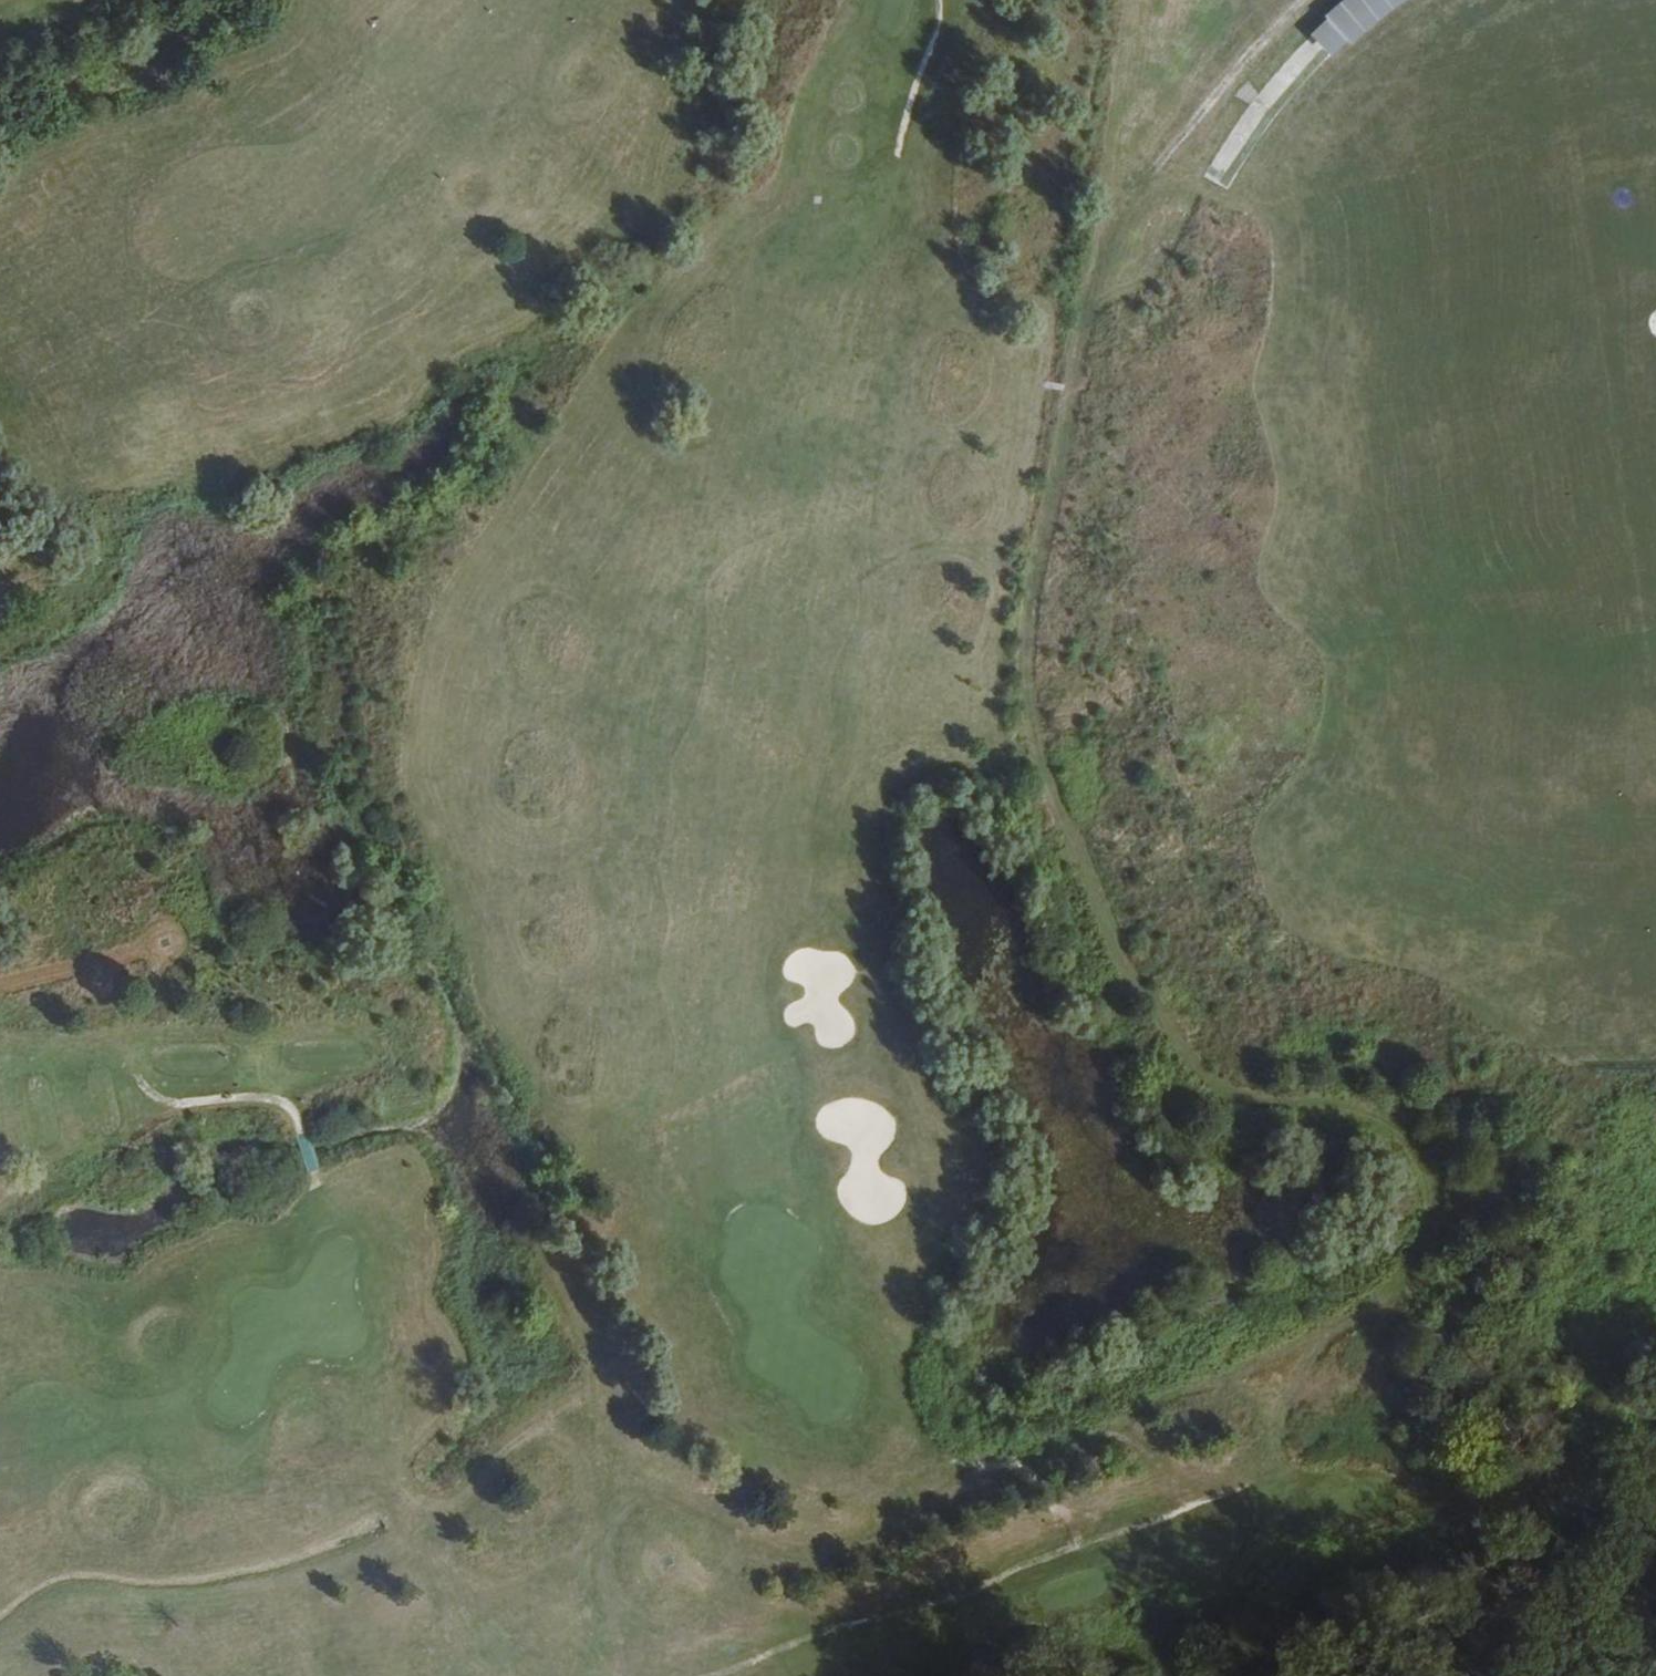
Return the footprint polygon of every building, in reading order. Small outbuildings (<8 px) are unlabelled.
[(1332,62),(1353,41),(1376,24),(1406,4),(1411,0),(1350,0),(1340,8),(1310,40),(1332,62)]
